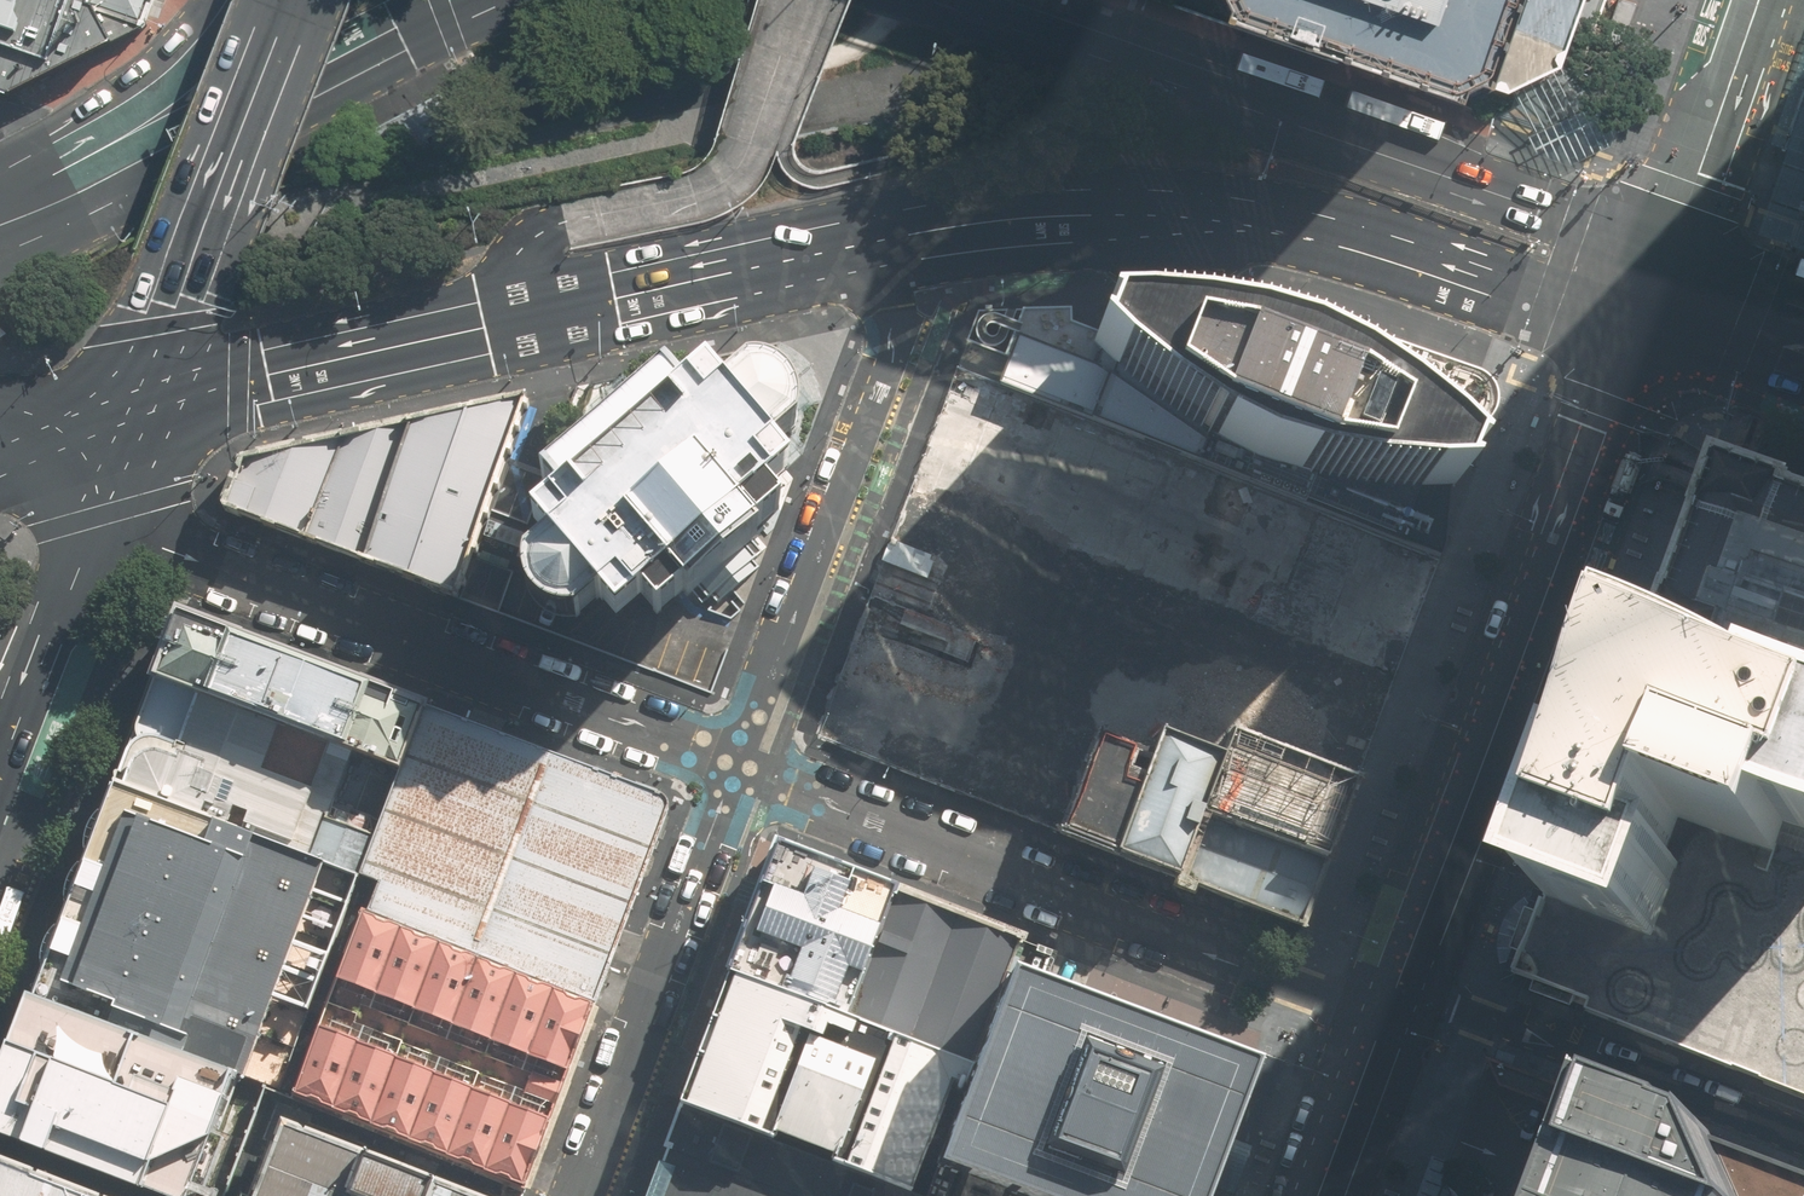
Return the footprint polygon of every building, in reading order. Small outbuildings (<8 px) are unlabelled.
[(8,98),(145,28),(156,0),(0,0),(0,95),(8,98)] [(1339,59),(1353,52),(1361,30),(1276,0),(1169,0),(1339,59)] [(1563,58),(1583,0),(1276,0),(1361,30),(1510,82),(1563,58)] [(1634,0),(1619,0),(1605,38),(1623,44),(1638,1),(1634,0)] [(1563,58),(1510,82),(1533,129),(1529,131),(1537,150),(1572,162),(1612,141),(1623,107),(1616,91),(1587,106),(1563,58)] [(1016,332),(1007,355),(968,341),(956,372),(1441,555),(1443,519),(1444,491),(1446,487),(1458,458),(1460,453),(1492,418),(1500,406),(1500,394),(1499,384),(1492,375),(1483,372),(1288,302),(1279,301),(1149,304),(1141,306),(1137,310),(1134,315),(1112,316),(1106,318),(1101,331),(1073,321),(1071,307),(1026,308),(1020,322),(1018,327),(1016,332)] [(664,376),(543,482),(559,498),(533,519),(549,541),(528,556),(577,616),(600,598),(617,616),(640,595),(656,615),(782,507),(764,489),(790,469),(705,372),(680,393),(664,376)] [(530,395),(239,460),(220,505),(460,596),(530,395)] [(1714,447),(1644,642),(1659,648),(1718,669),(1715,677),(1803,709),(1803,488),(1793,484),(1796,476),(1714,447)] [(936,561),(897,545),(891,562),(929,577),(936,561)] [(954,628),(905,609),(900,622),(949,641),(954,628)] [(419,704),(178,615),(114,788),(324,867),(354,876),(419,704)] [(1659,648),(1652,668),(1644,671),(1602,783),(1593,779),(1545,909),(1552,912),(1525,982),(1593,1008),(1590,1017),(1803,1100),(1803,709),(1715,677),(1718,669),(1659,648)] [(669,799),(424,700),(354,906),(597,999),(669,799)] [(1355,782),(1234,736),(1205,812),(1326,858),(1355,782)] [(324,867),(114,788),(33,1001),(242,1080),(324,867)] [(1300,924),(1326,858),(1205,812),(1180,877),(1300,924)] [(727,974),(846,1020),(897,888),(778,842),(727,974)] [(1033,939),(897,888),(846,1020),(983,1072),(1018,979),(1033,939)] [(588,1006),(365,917),(340,979),(563,1069),(588,1006)] [(846,1020),(727,974),(678,1106),(913,1194),(927,1161),(946,1166),(983,1072),(846,1020)] [(1018,979),(983,1072),(946,1166),(1025,1195),(1196,1195),(1246,1065),(1059,994),(1018,979)] [(33,1001),(0,1089),(0,1134),(162,1195),(196,1195),(242,1080),(33,1001)] [(321,1026),(295,1092),(519,1181),(545,1116),(321,1026)] [(1706,1138),(1599,1097),(1565,1195),(1803,1195),(1803,1175),(1706,1138)] [(946,1166),(927,1161),(913,1194),(678,1106),(651,1185),(648,1195),(1025,1195),(946,1166)] [(287,1120),(257,1195),(477,1195),(287,1120)] [(0,1158),(0,1195),(97,1195),(0,1158)]
